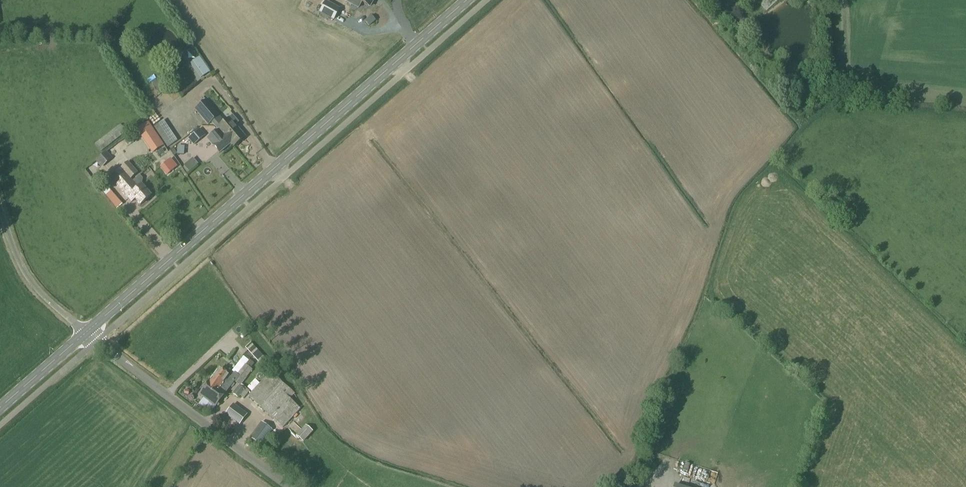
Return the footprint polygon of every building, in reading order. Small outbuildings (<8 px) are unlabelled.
[(307,5),(312,10),(320,0),(311,0),(307,5)] [(360,24),(365,20),(348,0),(347,0),(342,4),(360,24)] [(359,2),(373,9),(377,2),(378,3),(379,0),(360,0),(359,2)] [(339,10),(325,2),(320,13),(333,20),(339,10)] [(307,6),(302,13),(308,17),(312,10),(307,6)] [(368,7),(360,12),(365,19),(372,14),(368,7)] [(371,18),(365,23),(369,28),(375,22),(371,18)] [(199,73),(208,66),(201,59),(193,65),(199,73)] [(161,99),(173,91),(167,82),(155,90),(161,99)] [(195,110),(204,120),(210,115),(214,120),(211,123),(223,137),(230,145),(233,148),(245,138),(235,126),(237,124),(232,117),(222,126),(216,119),(219,117),(206,101),(195,110)] [(161,114),(151,121),(163,141),(173,135),(161,114)] [(195,115),(187,119),(190,124),(198,120),(195,115)] [(210,115),(204,120),(208,125),(211,123),(214,120),(210,115)] [(147,148),(160,141),(146,116),(133,123),(147,148)] [(121,125),(95,145),(100,153),(127,133),(121,125)] [(199,129),(187,139),(193,146),(205,136),(199,129)] [(223,137),(222,138),(216,130),(211,134),(212,136),(207,140),(219,154),(230,145),(223,137)] [(181,160),(187,166),(195,158),(188,152),(181,160)] [(96,163),(101,169),(112,160),(106,154),(96,163)] [(169,160),(159,168),(165,177),(176,169),(169,160)] [(128,163),(109,179),(127,199),(127,198),(139,188),(131,179),(137,174),(128,163)] [(141,186),(139,188),(127,198),(131,203),(135,200),(140,206),(150,197),(141,186)] [(115,189),(106,196),(117,209),(126,202),(115,189)] [(252,341),(246,347),(265,367),(271,362),(252,341)] [(249,360),(245,364),(250,369),(254,364),(249,360)] [(210,381),(220,388),(227,393),(235,381),(241,385),(252,370),(250,369),(245,364),(241,361),(232,372),(235,374),(231,379),(229,377),(220,370),(212,381),(210,381)] [(270,373),(249,396),(261,408),(283,384),(270,373)] [(220,388),(210,381),(199,396),(208,402),(204,408),(210,413),(215,407),(216,407),(227,393),(220,388)] [(283,384),(261,408),(283,429),(300,409),(285,396),(290,391),(283,384)] [(239,386),(233,394),(239,399),(241,397),(244,399),(249,392),(247,389),(245,391),(239,386)] [(233,406),(226,415),(239,425),(246,415),(233,406)] [(261,423),(250,438),(260,446),(272,431),(261,423)] [(306,426),(296,437),(303,443),(313,432),(306,426)] [(221,458),(227,451),(214,441),(208,448),(221,458)] [(710,477),(713,466),(706,464),(703,475),(710,477)]
